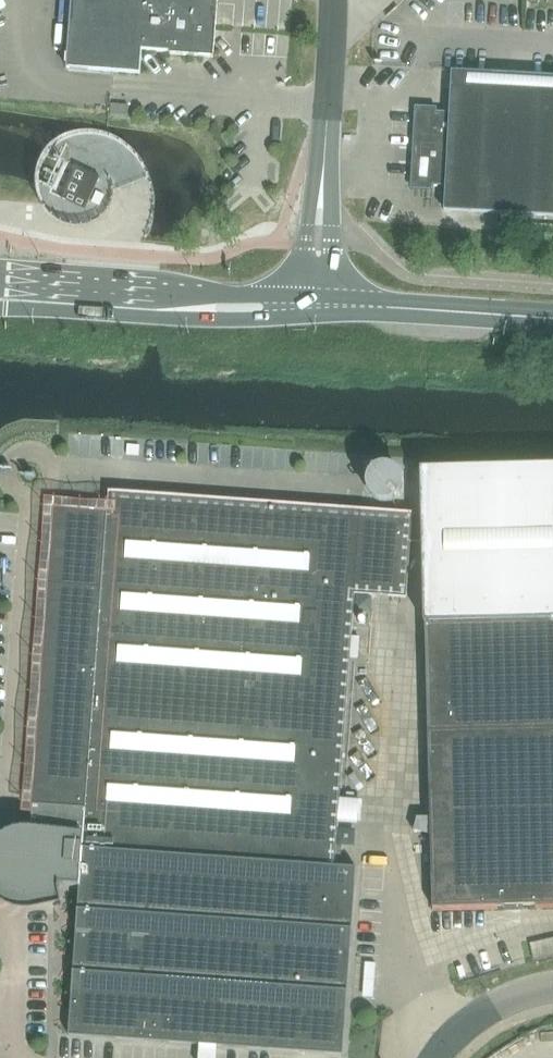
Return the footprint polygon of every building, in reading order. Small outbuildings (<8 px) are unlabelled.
[(67,69),(140,74),(142,51),(170,53),(170,55),(172,55),(172,58),(181,59),(182,56),(214,58),(218,0),(72,0),(67,69)] [(552,217),(552,77),(452,71),(449,113),(419,111),(415,185),(445,187),(444,211),(552,217)] [(63,162),(49,192),(85,211),(101,180),(63,162)] [(426,469),(438,906),(552,903),(552,465),(426,469)] [(0,906),(1,907),(2,907),(3,908),(4,909),(5,909),(6,910),(8,910),(9,911),(10,911),(11,911),(12,912),(13,912),(14,912),(16,913),(17,913),(18,913),(19,913),(20,913),(59,907),(57,893),(59,884),(79,888),(68,1036),(199,1045),(198,1057),(216,1057),(217,1047),(345,1056),(359,869),(359,868),(342,867),(344,850),(344,847),(336,847),(338,821),(358,823),(360,801),(340,799),(355,594),(407,598),(413,514),(109,493),(107,513),(53,509),(31,806),(30,831),(21,830),(20,830),(19,830),(18,830),(17,830),(16,831),(14,831),(13,831),(12,832),(11,832),(10,832),(9,833),(8,833),(6,834),(5,834),(4,835),(3,835),(2,836),(1,837),(0,837),(0,838),(0,906)]
